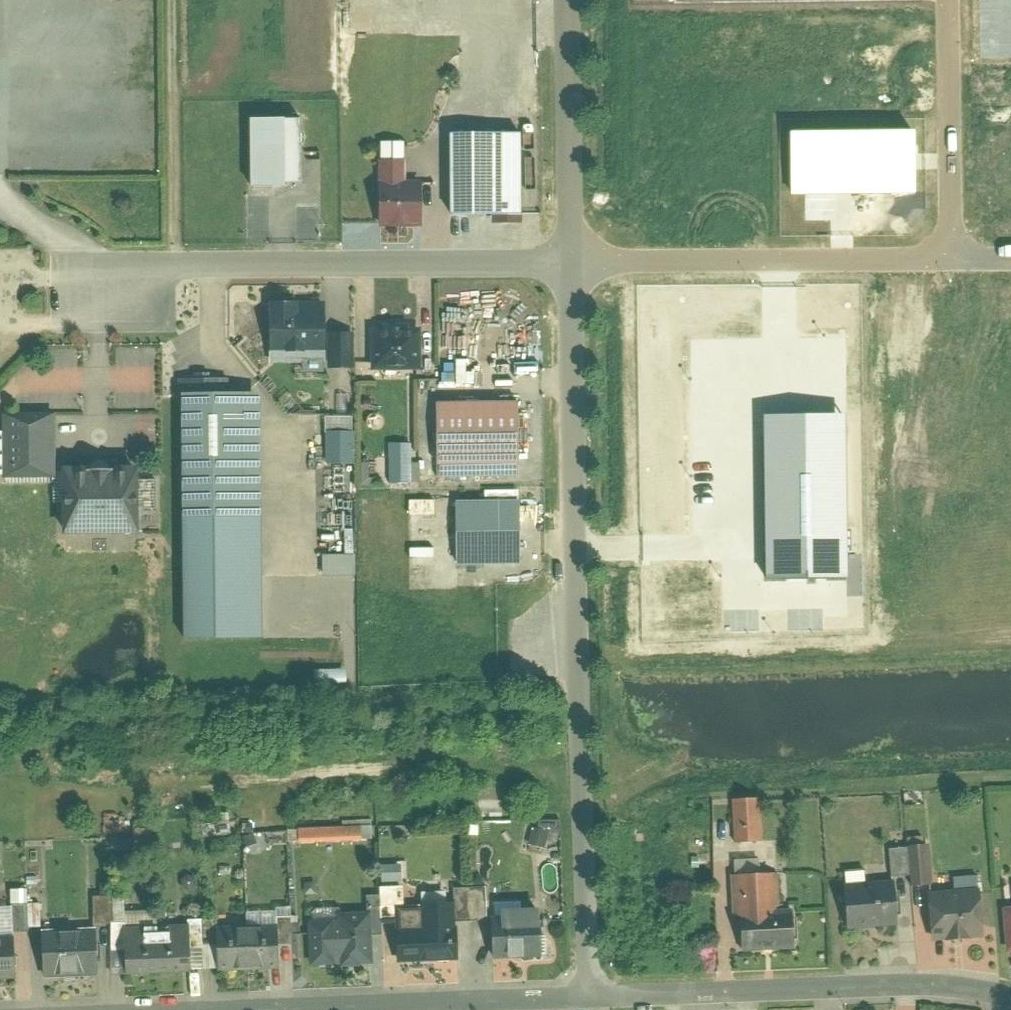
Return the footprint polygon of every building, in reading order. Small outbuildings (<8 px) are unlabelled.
[(302,116),(248,117),(248,186),(284,186),(284,181),(302,181),(302,116)] [(867,118),(777,118),(777,130),(867,130),(867,118)] [(522,131),(452,131),(452,215),(522,215),(522,131)] [(780,132),(781,194),(912,193),(912,131),(780,132)] [(404,159),(380,160),(382,225),(421,224),(420,185),(404,186),(404,159)] [(326,300),(270,300),(270,362),(327,362),(326,330),(326,300)] [(421,327),(371,327),(371,370),(421,369),(421,327)] [(352,329),(326,330),(327,362),(327,370),(353,369),(352,329)] [(260,391),(181,392),(183,639),(264,638),(260,391)] [(519,400),(437,401),(438,476),(519,476),(519,400)] [(56,412),(3,413),(3,477),(56,477),(56,412)] [(753,415),(754,577),(844,577),(843,434),(835,434),(835,414),(753,415)] [(321,464),(351,464),(351,415),(321,415),(321,464)] [(418,481),(418,463),(409,463),(408,442),(385,443),(387,483),(418,481)] [(138,464),(61,464),(61,532),(139,531),(138,464)] [(405,500),(406,514),(434,513),(433,499),(405,500)] [(520,500),(457,500),(457,565),(520,565),(520,500)] [(319,554),(319,574),(353,574),(353,554),(319,554)] [(776,802),(747,803),(749,846),(778,845),(776,802)] [(302,827),(302,842),(364,839),(363,825),(302,827)] [(536,826),(532,842),(546,846),(550,830),(536,826)] [(247,836),(250,844),(259,841),(255,833),(247,836)] [(562,846),(550,846),(551,859),(562,859),(562,846)] [(847,884),(849,927),(902,925),(900,883),(936,881),(935,847),(893,848),(894,882),(847,884)] [(730,872),(756,870),(756,858),(730,859),(730,872)] [(385,863),(385,880),(405,879),(404,862),(385,863)] [(783,876),(739,878),(742,948),(801,946),(799,907),(784,908),(783,876)] [(185,888),(192,892),(198,888),(198,880),(191,877),(185,881),(185,888)] [(385,920),(400,920),(399,908),(407,907),(406,884),(383,885),(383,894),(385,920)] [(457,905),(458,920),(490,918),(489,885),(456,886),(457,905)] [(14,902),(28,901),(27,887),(14,888),(14,902)] [(448,890),(424,891),(425,907),(449,906),(448,890)] [(989,893),(935,897),(938,945),(992,942),(989,893)] [(372,910),(373,933),(385,932),(385,920),(383,894),(371,894),(372,910)] [(14,902),(16,928),(29,928),(28,901),(14,902)] [(30,902),(31,924),(43,923),(42,901),(30,902)] [(400,920),(401,958),(459,956),(458,920),(457,905),(449,906),(425,907),(407,907),(399,908),(400,920)] [(495,907),(497,954),(543,952),(541,905),(495,907)] [(249,911),(249,926),(278,925),(277,916),(277,910),(249,911)] [(341,919),(313,920),(315,961),(374,958),(373,933),(372,910),(341,912),(341,919)] [(278,925),(279,942),(294,941),(293,915),(277,916),(278,925)] [(115,948),(127,947),(126,920),(113,921),(115,948)] [(128,926),(130,970),(192,967),(190,923),(128,926)] [(222,927),(223,966),(279,964),(279,942),(278,925),(249,926),(222,927)] [(44,931),(46,974),(99,971),(97,928),(44,931)] [(16,975),(14,935),(0,935),(0,976),(16,975)]
